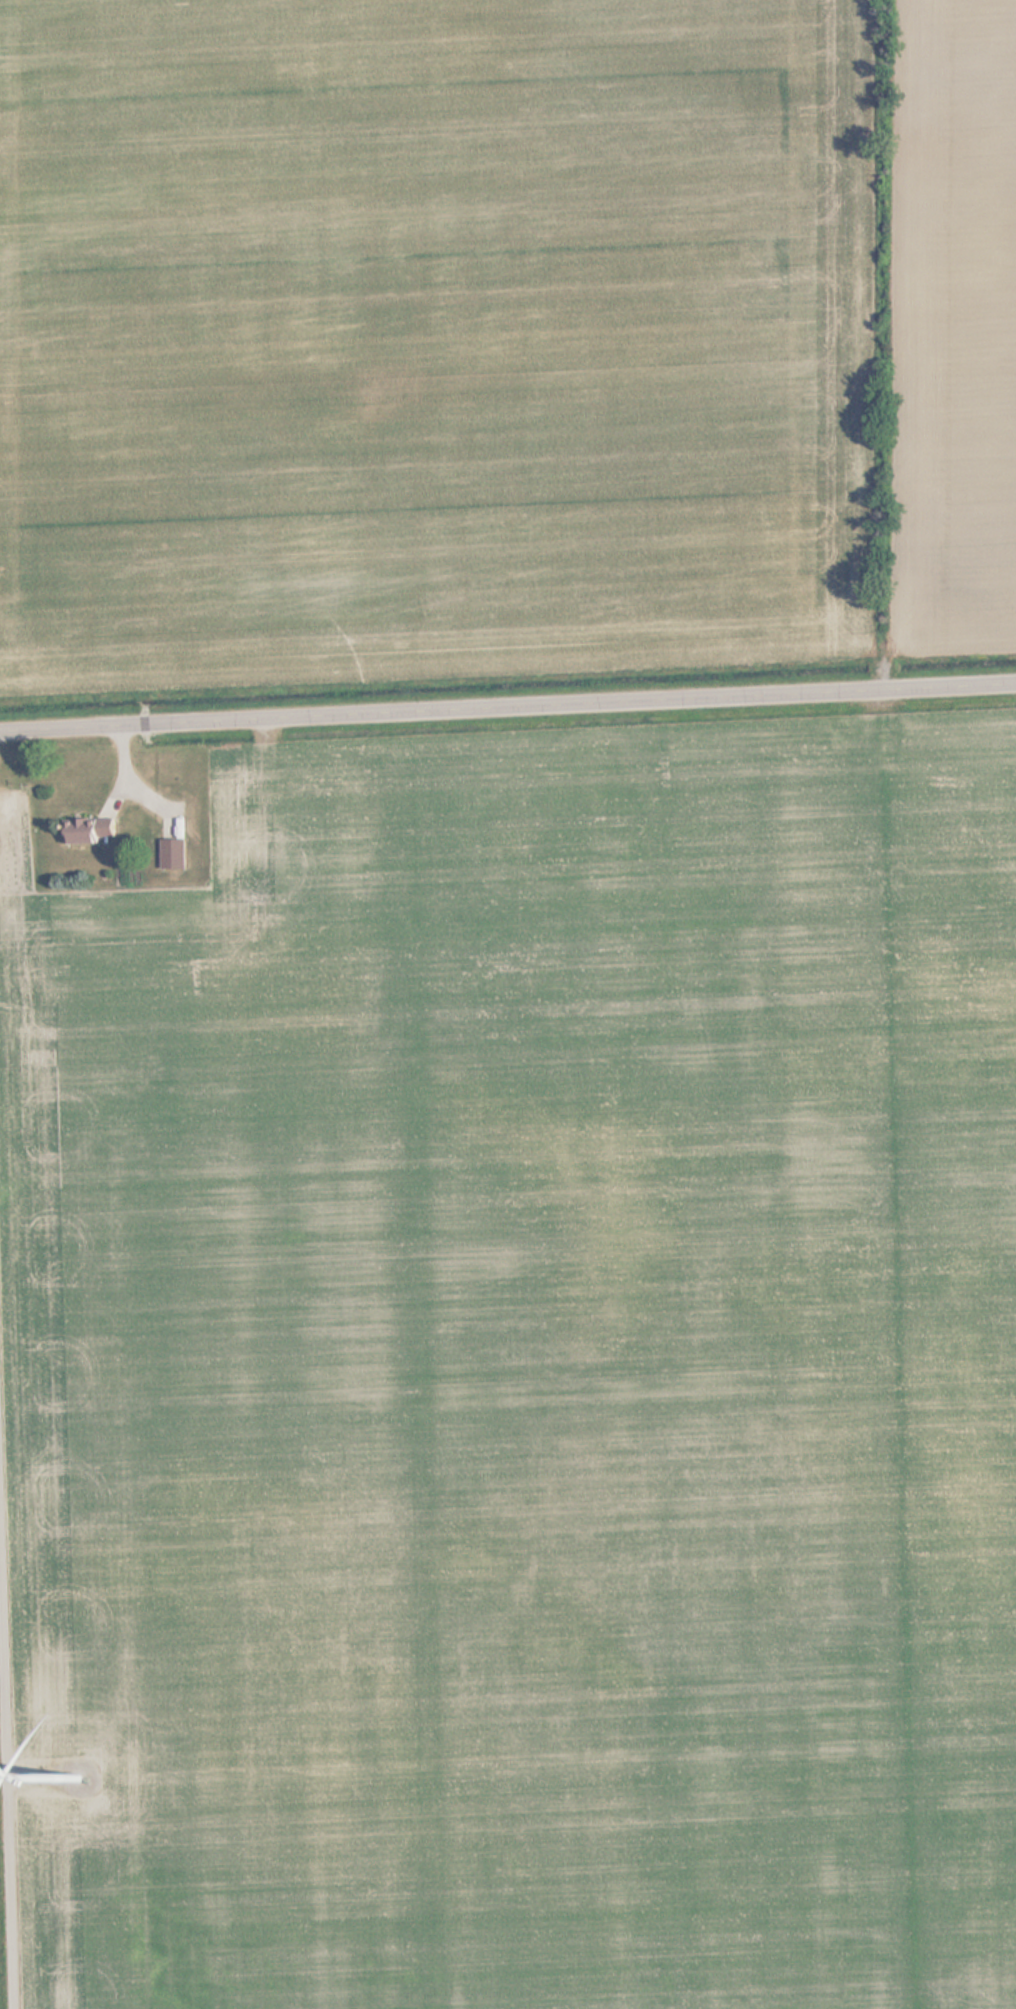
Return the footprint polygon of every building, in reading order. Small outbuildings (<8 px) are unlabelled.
[(104,827),(104,819),(76,819),(76,844),(124,844),(124,827),(104,827)] [(190,839),(165,839),(165,869),(190,869),(190,839)]
